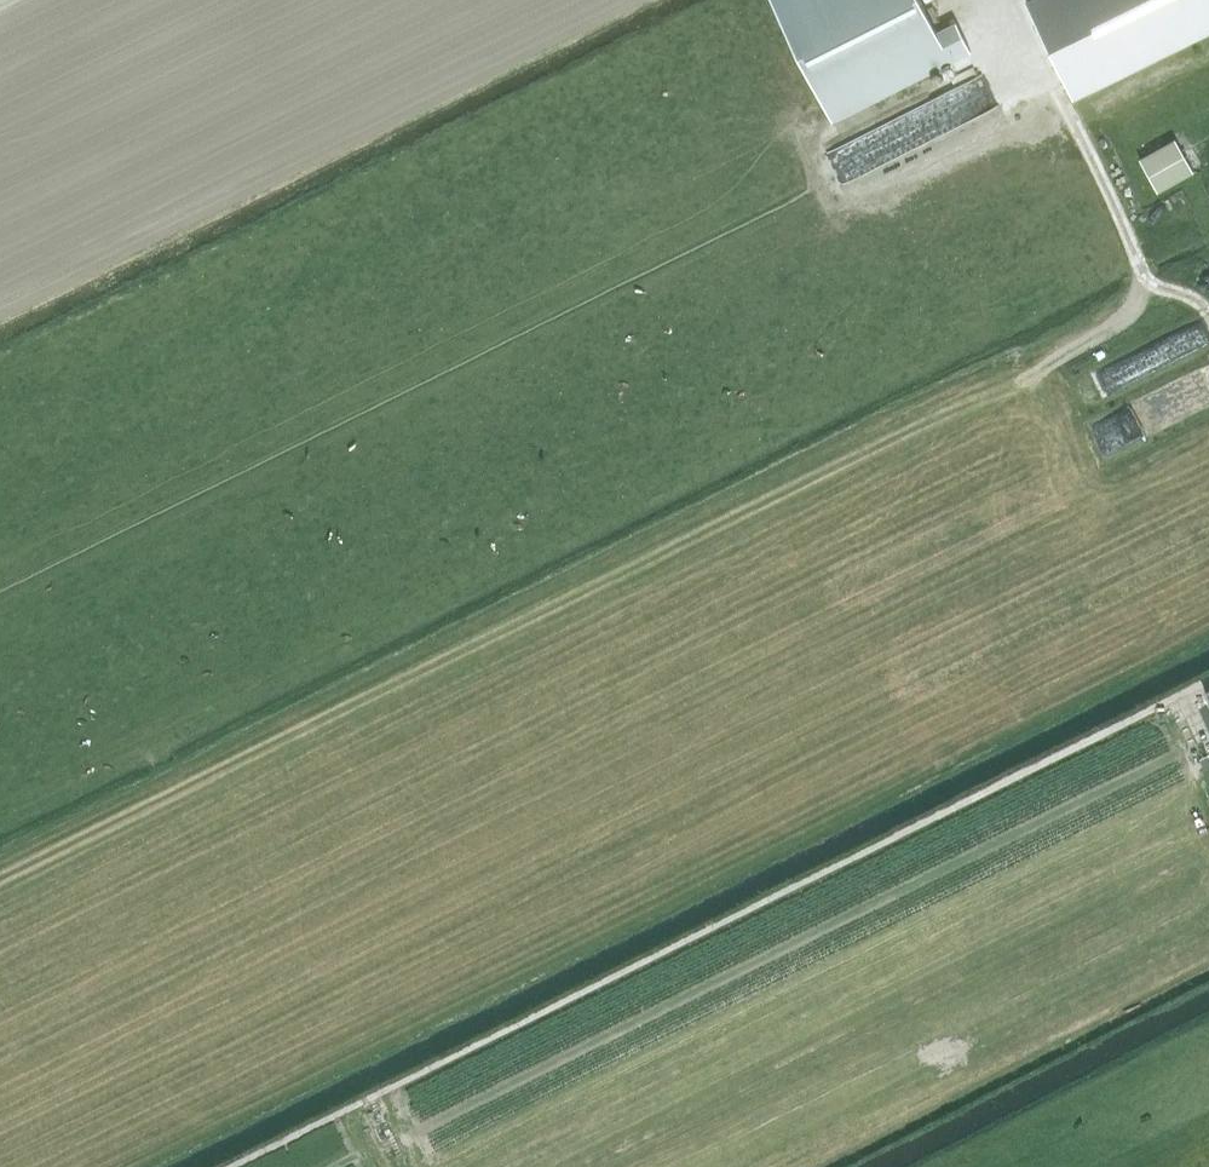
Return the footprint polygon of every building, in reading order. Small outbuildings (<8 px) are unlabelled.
[(921,0),(772,0),(821,97),(831,118),(871,98),(873,101),(971,51),(957,23),(938,32),(924,4),(921,0)] [(1025,1),(1075,100),(1208,34),(1208,0),(1027,0),(1025,1)] [(1140,159),(1159,193),(1194,173),(1175,139),(1140,159)] [(1104,413),(1114,443),(1167,425),(1157,395),(1104,413)]
